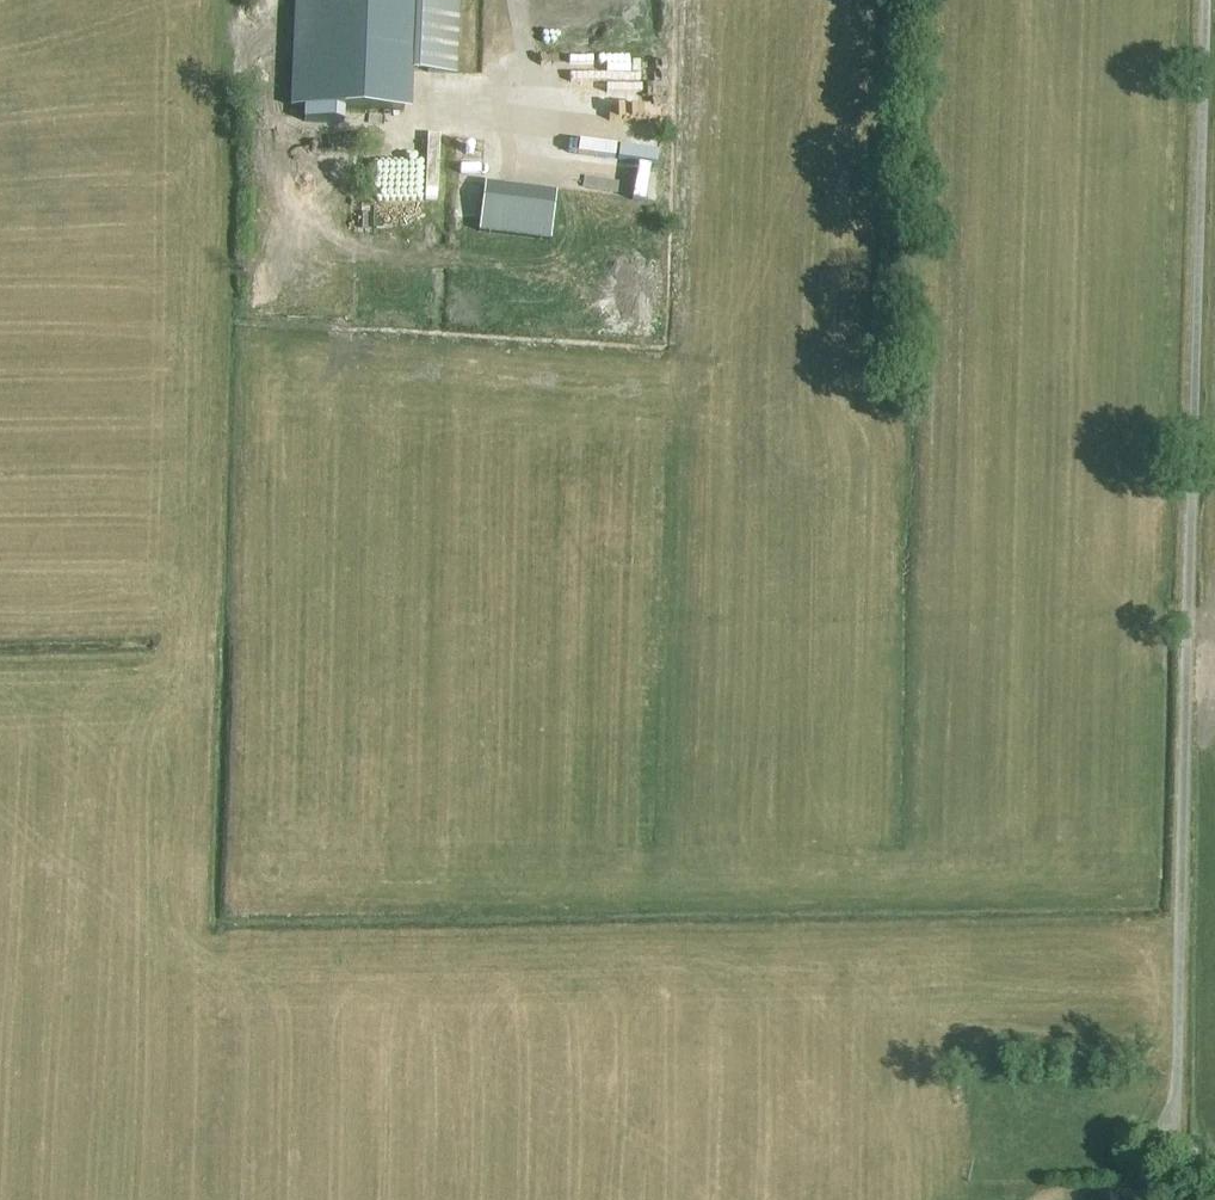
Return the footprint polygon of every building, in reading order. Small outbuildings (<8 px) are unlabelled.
[(290,107),(305,108),(304,123),(343,125),(343,110),(348,7),(384,9),(384,0),(295,0),(290,107)] [(343,110),(409,112),(411,72),(456,74),(459,0),(384,0),(384,9),(348,7),(343,110)] [(362,197),(442,198),(443,133),(423,133),(422,187),(376,187),(377,150),(362,150),(362,197)] [(477,180),(471,230),(543,239),(550,189),(477,180)]
